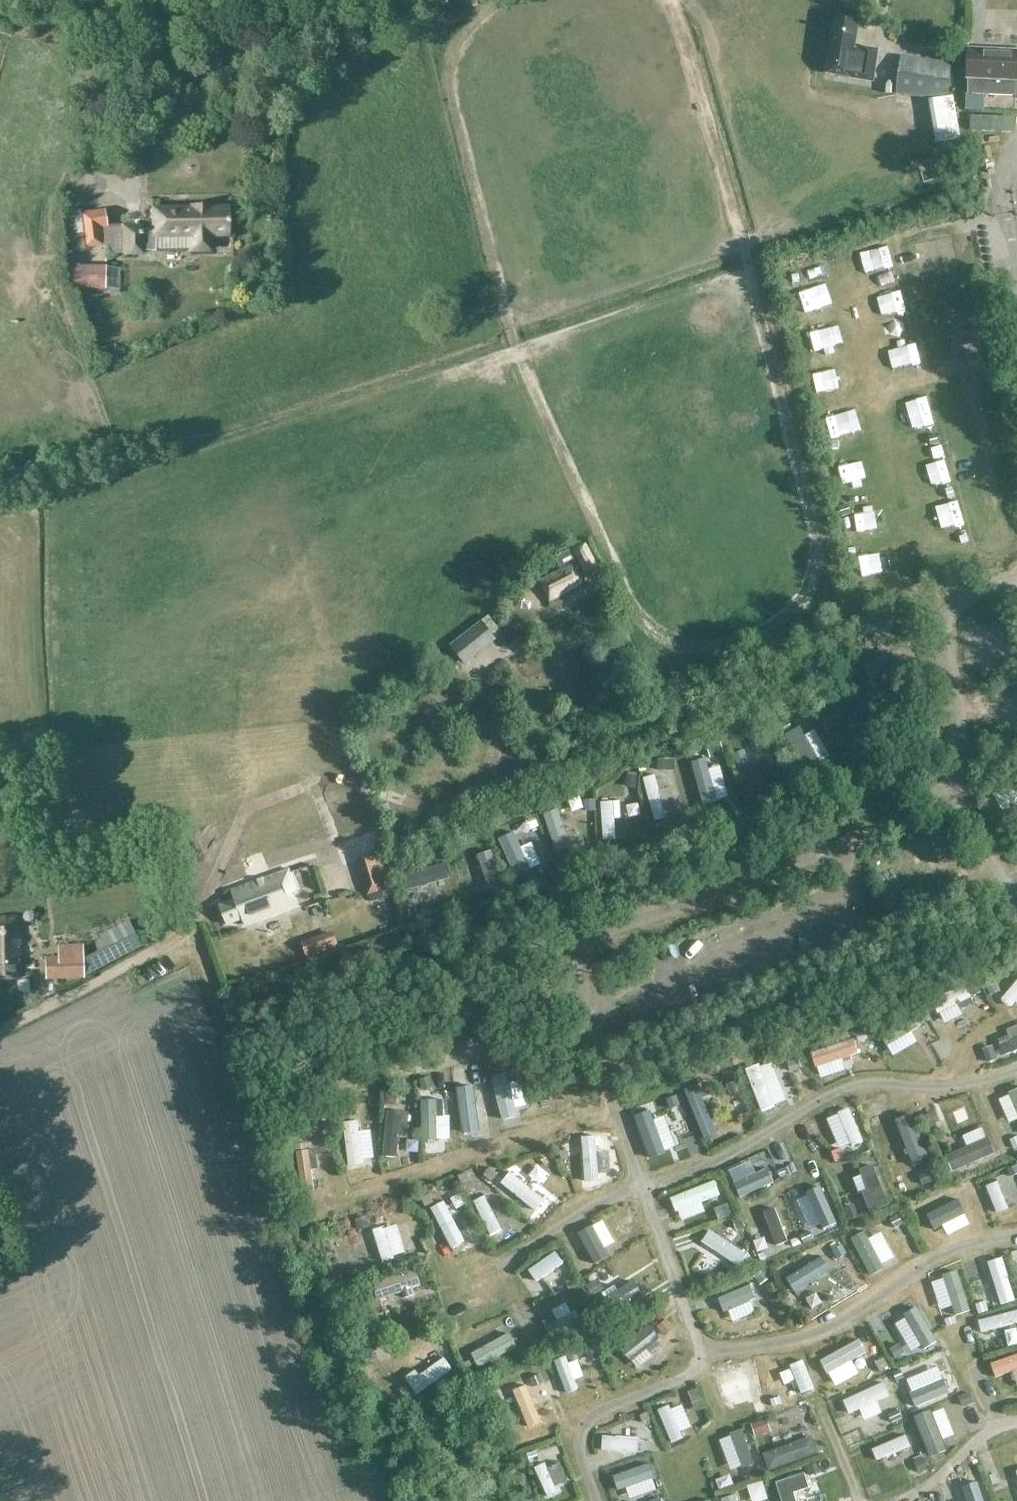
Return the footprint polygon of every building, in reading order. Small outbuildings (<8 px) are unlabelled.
[(854,47),(858,21),(835,18),(833,29),(832,29),(825,73),(851,77),(851,78),(872,81),(877,51),(854,47)] [(117,52),(117,36),(103,37),(104,52),(117,52)] [(968,49),(966,95),(1016,97),(1016,52),(968,49)] [(900,58),(896,94),(950,100),(954,64),(900,58)] [(108,229),(104,209),(80,213),(84,248),(103,245),(101,229),(108,229)] [(142,228),(124,228),(125,254),(144,254),(144,251),(157,251),(157,249),(193,249),(193,251),(211,251),(211,236),(228,236),(228,209),(154,209),(154,230),(142,230),(142,228)] [(67,289),(106,290),(107,266),(80,266),(80,263),(64,263),(64,277),(67,277),(67,289)] [(859,292),(892,290),(889,263),(857,265),(859,292)] [(916,369),(907,340),(877,349),(885,377),(916,369)] [(838,352),(812,358),(818,385),(844,380),(838,352)] [(933,498),(952,491),(944,469),(925,476),(933,498)] [(540,582),(550,601),(583,584),(579,577),(597,568),(586,548),(576,554),(573,549),(559,556),(557,562),(562,570),(540,582)] [(859,551),(860,580),(884,578),(882,550),(859,551)] [(980,660),(1006,651),(995,618),(969,626),(980,660)] [(449,646),(465,666),(496,641),(481,621),(449,646)] [(991,685),(995,716),(1016,714),(1016,681),(991,685)] [(869,712),(848,714),(850,738),(870,727),(869,712)] [(712,788),(723,769),(710,762),(700,780),(712,788)] [(652,771),(636,779),(656,817),(672,809),(652,771)] [(1012,800),(1003,780),(981,790),(991,811),(1012,800)] [(601,816),(617,815),(617,798),(600,799),(601,816)] [(598,818),(599,839),(618,838),(617,817),(598,818)] [(550,821),(556,852),(570,850),(563,818),(550,821)] [(447,854),(455,888),(469,885),(461,851),(447,854)] [(358,865),(367,896),(382,891),(371,856),(357,860),(359,865),(358,865)] [(241,919),(243,925),(294,903),(288,891),(294,888),(285,868),(228,891),(232,901),(217,907),(225,926),(241,919)] [(0,919),(0,979),(17,979),(17,958),(21,958),(21,918),(0,919)] [(45,980),(87,978),(84,956),(45,957),(45,980)] [(1008,1004),(1016,993),(1016,967),(995,993),(1008,1004)] [(930,990),(937,1018),(958,1013),(954,996),(965,994),(962,982),(930,990)] [(956,1001),(961,1012),(975,1007),(970,996),(956,1001)] [(1004,1034),(992,1037),(998,1054),(1016,1048),(1016,1016),(1000,1022),(1004,1034)] [(920,1056),(929,1044),(901,1021),(891,1033),(920,1056)] [(942,1052),(951,1042),(939,1031),(930,1040),(942,1052)] [(829,1037),(804,1046),(813,1071),(838,1062),(829,1037)] [(770,1055),(744,1062),(755,1107),(781,1100),(770,1055)] [(465,1078),(453,1079),(458,1136),(471,1135),(470,1117),(482,1116),(480,1098),(467,1099),(465,1078)] [(1005,1116),(1016,1111),(1016,1080),(994,1090),(1005,1116)] [(845,1142),(858,1137),(845,1102),(832,1107),(845,1142)] [(405,1149),(403,1104),(382,1105),(384,1134),(391,1134),(392,1149),(405,1149)] [(907,1106),(892,1111),(908,1155),(923,1149),(907,1106)] [(961,1137),(980,1131),(977,1121),(958,1127),(961,1137)] [(608,1130),(579,1129),(579,1179),(600,1179),(600,1156),(608,1156),(608,1130)] [(831,1157),(843,1153),(838,1140),(827,1145),(831,1157)] [(943,1149),(946,1166),(970,1163),(969,1155),(988,1152),(986,1142),(943,1149)] [(311,1171),(309,1143),(296,1144),(298,1172),(311,1171)] [(755,1168),(741,1173),(745,1186),(775,1176),(764,1146),(749,1152),(755,1168)] [(852,1167),(858,1192),(877,1187),(871,1162),(852,1167)] [(533,1163),(524,1172),(533,1181),(542,1172),(533,1163)] [(505,1165),(494,1178),(532,1208),(538,1199),(551,1209),(554,1204),(505,1165)] [(699,1201),(718,1193),(710,1174),(666,1192),(676,1217),(701,1206),(699,1201)] [(993,1175),(982,1180),(993,1210),(1005,1205),(993,1175)] [(960,1216),(971,1211),(961,1187),(923,1202),(935,1231),(950,1225),(944,1209),(955,1204),(960,1216)] [(469,1195),(484,1233),(497,1228),(481,1189),(469,1195)] [(425,1202),(446,1245),(461,1238),(440,1195),(425,1202)] [(724,1199),(703,1200),(703,1213),(725,1212),(724,1199)] [(585,1251),(623,1233),(611,1209),(574,1227),(585,1251)] [(410,1249),(404,1219),(371,1225),(377,1256),(410,1249)] [(882,1267),(880,1259),(890,1256),(879,1223),(850,1232),(864,1273),(882,1267)] [(670,1234),(673,1248),(708,1240),(713,1262),(740,1256),(734,1232),(711,1238),(709,1227),(695,1230),(694,1228),(670,1234)] [(554,1248),(521,1263),(529,1281),(562,1266),(554,1248)] [(783,1265),(791,1285),(830,1270),(822,1250),(783,1265)] [(987,1271),(981,1273),(988,1296),(994,1294),(994,1296),(1007,1292),(993,1250),(982,1254),(987,1271)] [(955,1264),(942,1267),(953,1313),(966,1310),(955,1264)] [(632,1274),(604,1280),(600,1267),(585,1270),(593,1303),(637,1293),(632,1274)] [(410,1297),(409,1284),(414,1284),(414,1268),(386,1269),(387,1298),(410,1297)] [(939,1272),(926,1276),(937,1308),(950,1303),(939,1272)] [(725,1314),(758,1292),(750,1279),(717,1301),(725,1314)] [(976,1341),(997,1339),(995,1324),(1016,1322),(1016,1316),(1016,1307),(973,1312),(976,1341)] [(650,1321),(659,1333),(670,1324),(661,1313),(650,1321)] [(618,1336),(629,1361),(662,1346),(651,1322),(618,1336)] [(855,1368),(850,1358),(864,1351),(855,1333),(816,1353),(830,1381),(855,1368)] [(890,1358),(923,1350),(920,1335),(887,1342),(890,1358)] [(1016,1366),(1016,1347),(986,1357),(992,1375),(1016,1366)] [(758,1362),(768,1385),(799,1372),(789,1349),(758,1362)] [(553,1359),(561,1391),(574,1388),(570,1374),(579,1372),(574,1353),(553,1359)] [(719,1393),(754,1384),(747,1356),(711,1366),(719,1393)] [(910,1371),(915,1382),(905,1386),(910,1400),(951,1383),(946,1371),(935,1375),(930,1364),(910,1371)] [(540,1433),(537,1377),(517,1378),(520,1434),(540,1433)] [(880,1378),(838,1392),(845,1411),(887,1397),(880,1378)] [(677,1394),(652,1404),(666,1438),(691,1428),(677,1394)] [(754,1414),(764,1411),(758,1395),(749,1398),(754,1414)] [(939,1401),(912,1412),(925,1445),(952,1435),(939,1401)] [(598,1429),(597,1450),(635,1451),(635,1430),(598,1429)] [(841,1435),(846,1447),(862,1441),(857,1429),(841,1435)] [(872,1457),(906,1442),(901,1430),(866,1445),(872,1457)] [(767,1466),(812,1449),(806,1432),(761,1449),(767,1466)] [(544,1497),(557,1490),(539,1457),(526,1464),(544,1497)] [(551,1480),(562,1478),(558,1457),(546,1459),(551,1480)] [(610,1476),(619,1494),(654,1479),(645,1460),(610,1476)] [(811,1470),(774,1477),(779,1500),(817,1500),(811,1470)] [(756,1475),(746,1479),(754,1498),(764,1494),(756,1475)] [(731,1488),(716,1494),(718,1500),(735,1500),(731,1488)]
